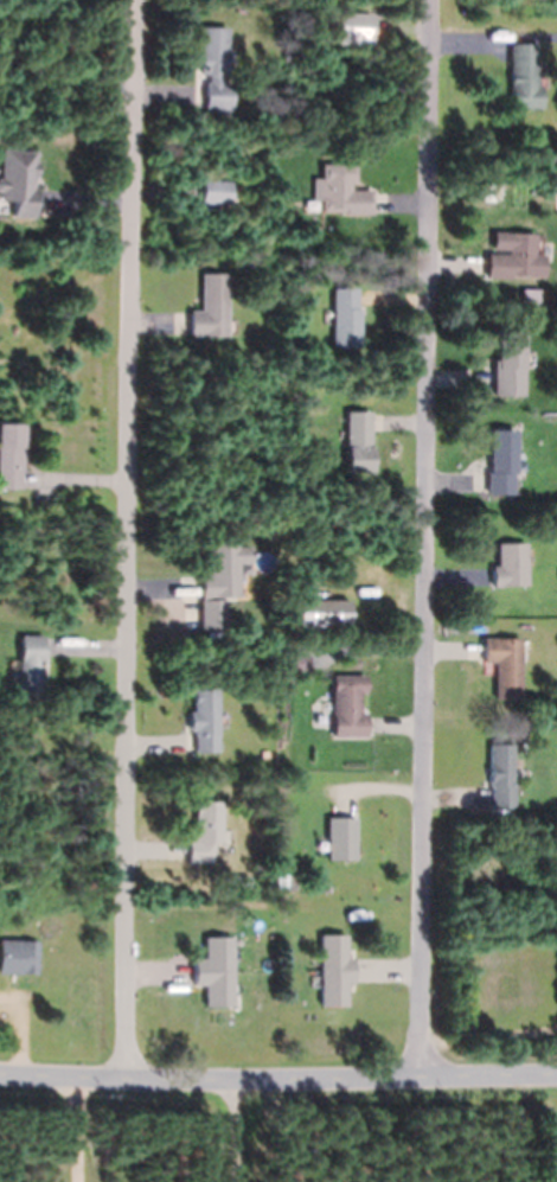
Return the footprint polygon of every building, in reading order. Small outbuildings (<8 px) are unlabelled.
[(372,14),(334,14),(334,46),(372,46),(372,14)] [(200,50),(200,26),(226,27),(226,75),(222,75),(222,82),(231,83),(231,109),(204,109),(204,107),(204,82),(207,82),(207,74),(199,74),(200,50)] [(510,55),(510,43),(511,43),(537,43),(537,85),(540,85),(540,108),(510,108),(510,55)] [(288,134),(288,122),(312,122),(312,134),(288,134)] [(13,202),(0,200),(0,178),(1,149),(36,152),(36,161),(38,162),(37,177),(34,177),(33,187),(37,187),(37,190),(37,205),(34,205),(34,216),(33,217),(12,217),(13,202)] [(371,193),(371,211),(371,215),(344,215),(344,212),(320,211),(320,200),(312,200),(312,178),(320,178),(320,164),(354,164),(354,181),(350,181),(350,190),(371,190),(371,193)] [(229,181),(201,181),(201,204),(229,204),(229,181)] [(485,273),(485,257),(486,253),(505,254),(506,249),(491,249),(492,230),(537,234),(537,253),(545,254),(544,277),(508,275),(507,279),(484,277),(485,273)] [(188,312),(188,309),(200,309),(200,273),(226,273),(226,336),(188,336),(188,334),(188,312)] [(356,305),(356,308),(359,308),(359,347),(331,347),(332,287),(357,288),(357,289),(356,305)] [(552,301),(525,300),(525,287),(552,288),(552,301)] [(539,292),(522,292),(522,308),(539,308),(539,292)] [(491,394),(492,370),(492,359),(495,359),(495,331),(524,331),(523,369),(521,369),(521,396),(491,396),(491,394)] [(370,430),(370,446),(371,446),(371,471),(345,472),(345,411),(370,410),(370,414),(370,430)] [(21,488),(0,487),(0,423),(24,423),(24,471),(21,471),(21,486),(21,488)] [(486,494),(485,494),(485,473),(485,472),(488,472),(488,429),(514,429),(514,473),(511,473),(511,494),(486,494)] [(199,576),(199,574),(209,574),(209,542),(237,541),(237,545),(250,545),(251,563),(238,563),(238,596),(225,596),(226,628),(223,630),(199,630),(199,628),(199,600),(199,576)] [(491,584),(491,568),(491,566),(495,566),(495,543),(525,542),(526,586),(491,586),(491,584)] [(353,627),(353,601),(306,601),(306,627),(353,627)] [(43,654),(43,663),(41,699),(17,698),(18,662),(19,635),(43,635),(43,638),(43,654)] [(482,659),(482,643),(482,638),(520,638),(520,699),(494,699),(494,663),(482,663),(482,659)] [(365,733),(365,736),(332,736),(332,676),(365,675),(365,692),(359,692),(360,713),(364,713),(364,717),(365,733)] [(193,750),(193,735),(192,735),(192,734),(192,730),(187,730),(187,711),(192,711),(192,689),(217,689),(217,735),(216,735),(217,752),(193,752),(193,750)] [(489,806),(489,786),(488,786),(488,785),(488,743),(512,743),(511,784),(513,784),(512,807),(489,807),(489,806)] [(186,841),(186,838),(194,838),(194,801),(220,801),(220,842),(209,842),(209,862),(186,862),(186,858),(186,841)] [(356,819),(356,860),(327,860),(327,818),(339,818),(356,818),(356,819)] [(353,980),(353,983),(346,983),(347,1005),(320,1005),(319,934),(346,934),(346,958),(352,958),(352,959),(353,980)] [(192,960),(192,958),(204,958),(204,937),(232,937),(232,1007),(204,1007),(204,985),(192,985),(192,984),(192,960)] [(20,975),(0,973),(0,939),(23,939),(23,940),(38,940),(37,973),(20,973),(20,975)]
